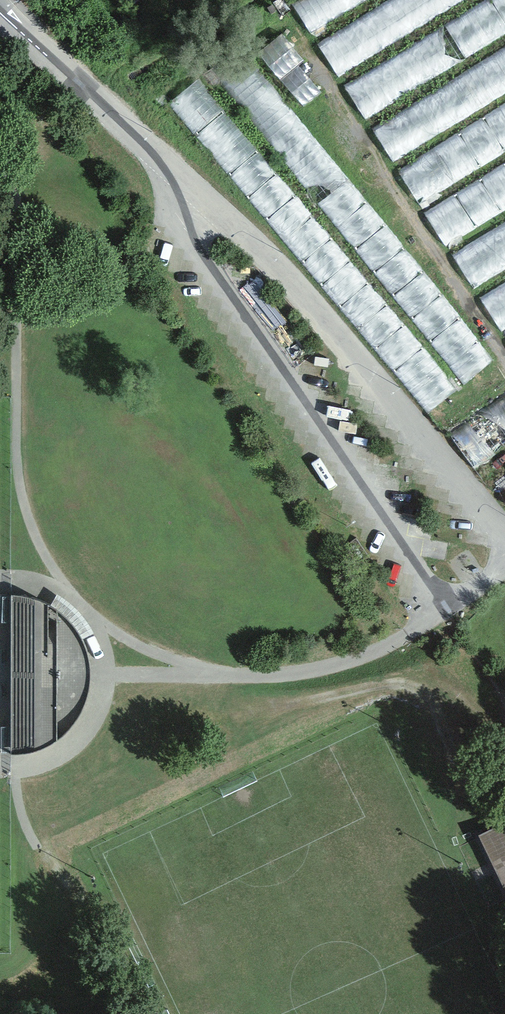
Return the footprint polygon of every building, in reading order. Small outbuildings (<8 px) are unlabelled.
[(316,32),(334,67),(458,0),(376,0),(316,32)] [(258,57),(308,103),(320,89),(297,69),(306,59),(279,34),(258,57)] [(504,89),(504,46),(370,117),(388,151),(504,89)] [(239,90),(393,298),(395,296),(467,393),(498,370),(271,66),(239,90)] [(211,72),(178,97),(329,298),(334,294),(432,424),(460,402),(211,72)] [(397,162),(416,196),(504,146),(504,101),(397,162)] [(424,199),(442,234),(504,200),(504,155),(424,199)] [(473,281),(504,262),(504,217),(453,248),(473,281)] [(476,288),(500,332),(504,330),(504,272),(476,288)] [(456,439),(478,471),(504,452),(504,404),(456,439)] [(33,594),(10,594),(12,754),(32,749),(51,741),(70,727),(82,710),(88,689),(91,668),(88,651),(82,634),(69,617),(52,601),(33,594)]
